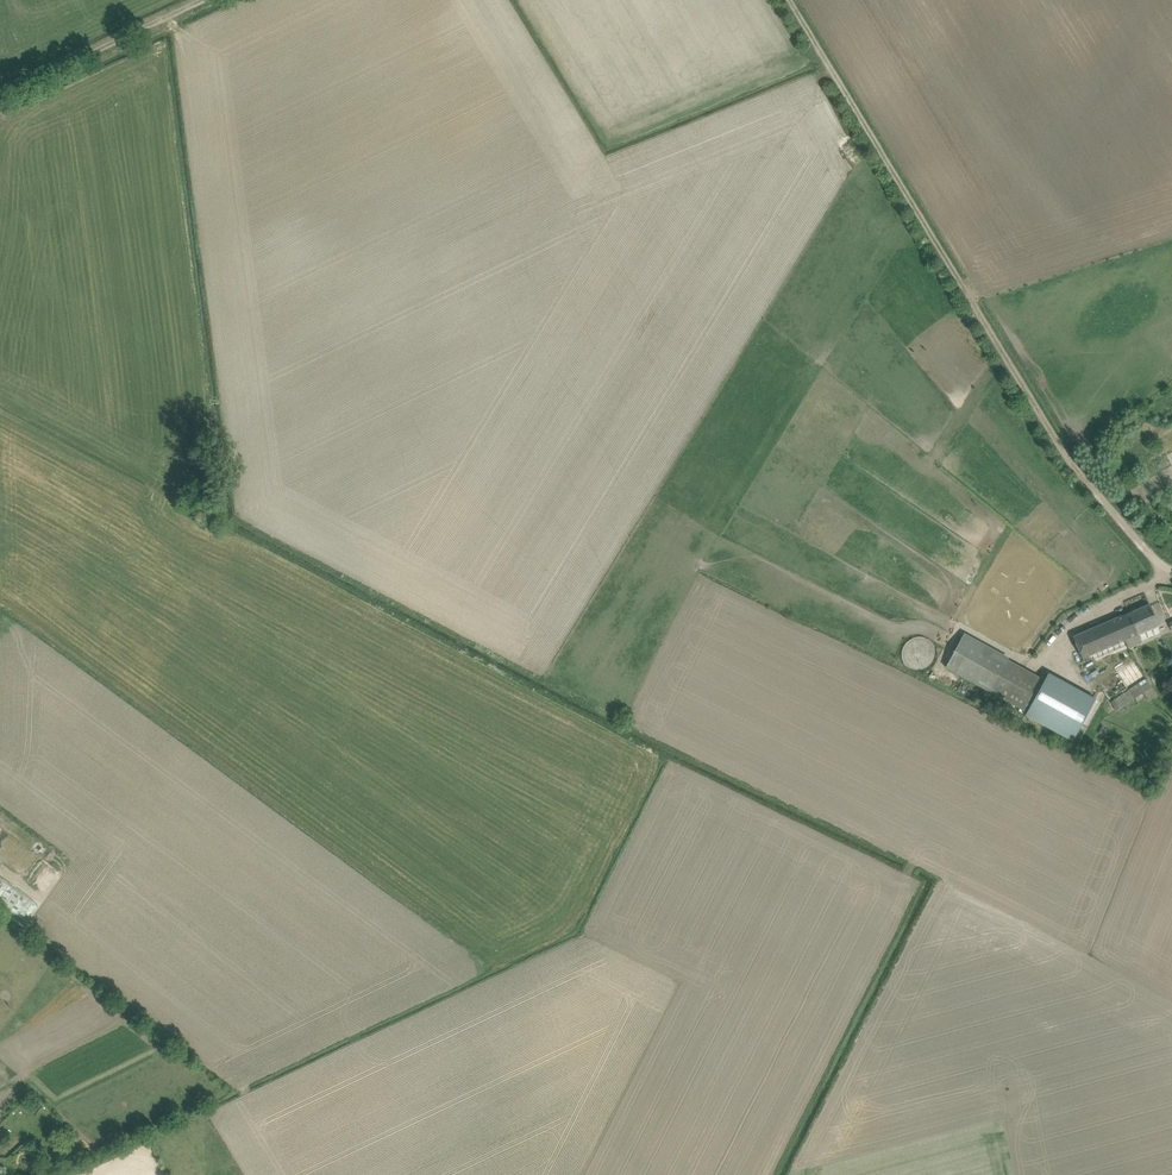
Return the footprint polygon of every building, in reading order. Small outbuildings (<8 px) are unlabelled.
[(1158,625),(1154,615),(1149,604),(1076,636),(1084,657),(1125,639),(1128,647),(1133,645),(1141,642),(1138,634),(1158,625)] [(965,636),(947,668),(1020,708),(1027,712),(1026,714),(1067,737),(1073,740),(1096,699),(1049,673),(1045,679),(1008,659),(965,636)] [(1146,678),(1111,701),(1117,710),(1144,692),(1149,700),(1157,695),(1146,678)]
